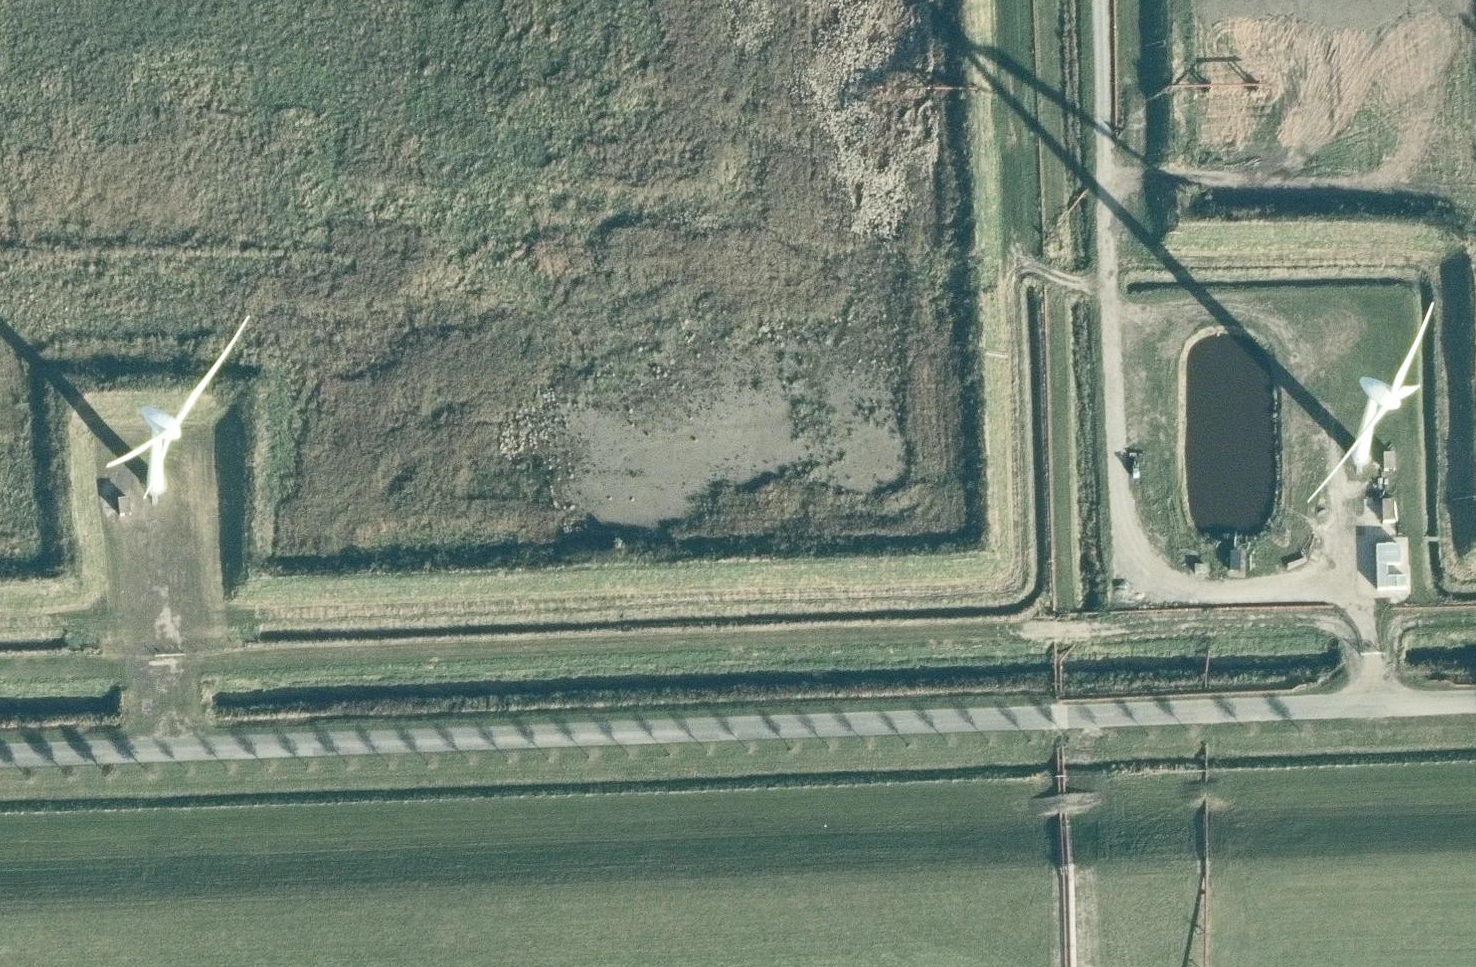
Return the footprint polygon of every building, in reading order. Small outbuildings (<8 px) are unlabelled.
[(1396,520),(1397,499),(1385,499),(1385,520),(1396,520)] [(1380,577),(1381,590),(1401,589),(1400,576),(1380,577)]
